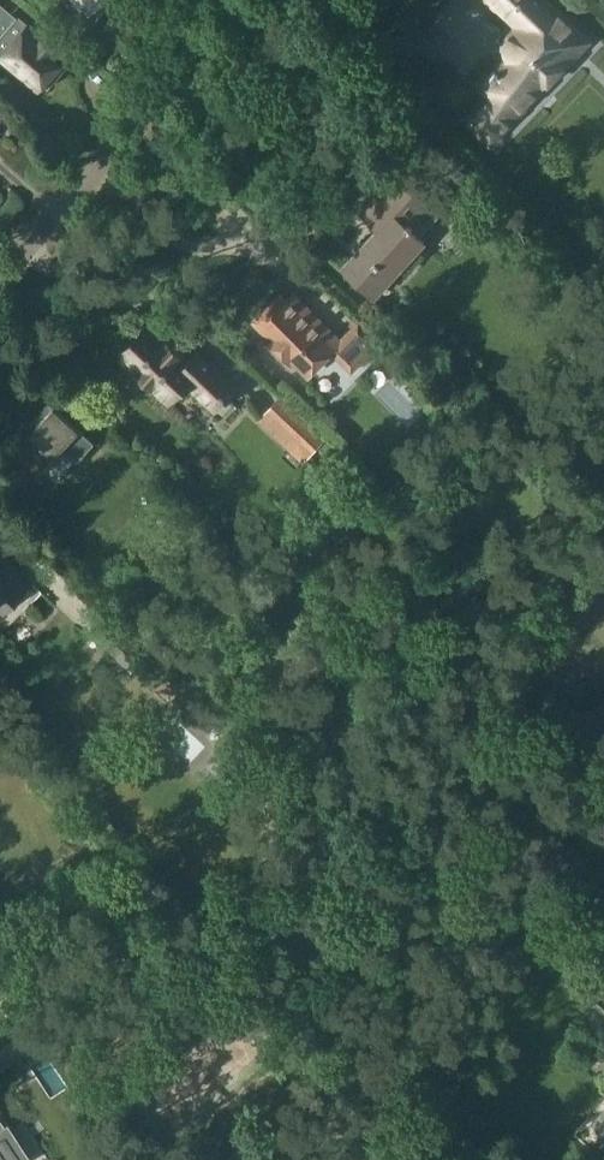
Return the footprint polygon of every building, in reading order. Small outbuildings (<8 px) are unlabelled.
[(90,23),(91,24),(92,24),(93,24),(95,23),(116,0),(65,0),(90,23)] [(510,55),(512,57),(484,86),(495,97),(478,115),(498,134),(539,90),(532,84),(581,33),(546,0),(505,0),(527,21),(509,40),(509,42),(508,43),(508,45),(508,48),(508,50),(508,52),(509,54),(510,55)] [(2,55),(39,86),(41,84),(44,87),(65,62),(61,59),(63,57),(26,25),(0,3),(0,53),(2,55)] [(480,186),(426,137),(415,150),(469,198),(480,186)] [(359,209),(379,227),(344,266),(376,296),(426,241),(422,237),(441,215),(431,205),(430,206),(393,172),(359,209)] [(268,337),(295,362),(297,359),(312,372),(335,348),(356,367),(381,341),(360,322),(345,337),(308,306),(302,306),(298,310),(281,294),(255,321),(271,334),(268,337)] [(156,390),(168,402),(185,384),(215,412),(241,384),(201,346),(196,352),(187,344),(183,348),(173,339),(169,343),(150,324),(122,354),(136,368),(131,373),(132,383),(143,393),(153,393),(156,390)] [(258,420),(277,438),(286,429),(313,454),(328,438),(282,395),(258,420)] [(55,405),(30,432),(14,450),(40,473),(64,447),(79,460),(95,442),(55,405)] [(1,631),(40,590),(32,582),(0,552),(0,629),(1,631)] [(593,1121),(603,1131),(603,1109),(593,1121)] [(0,1114),(0,1159),(30,1159),(0,1114)]
